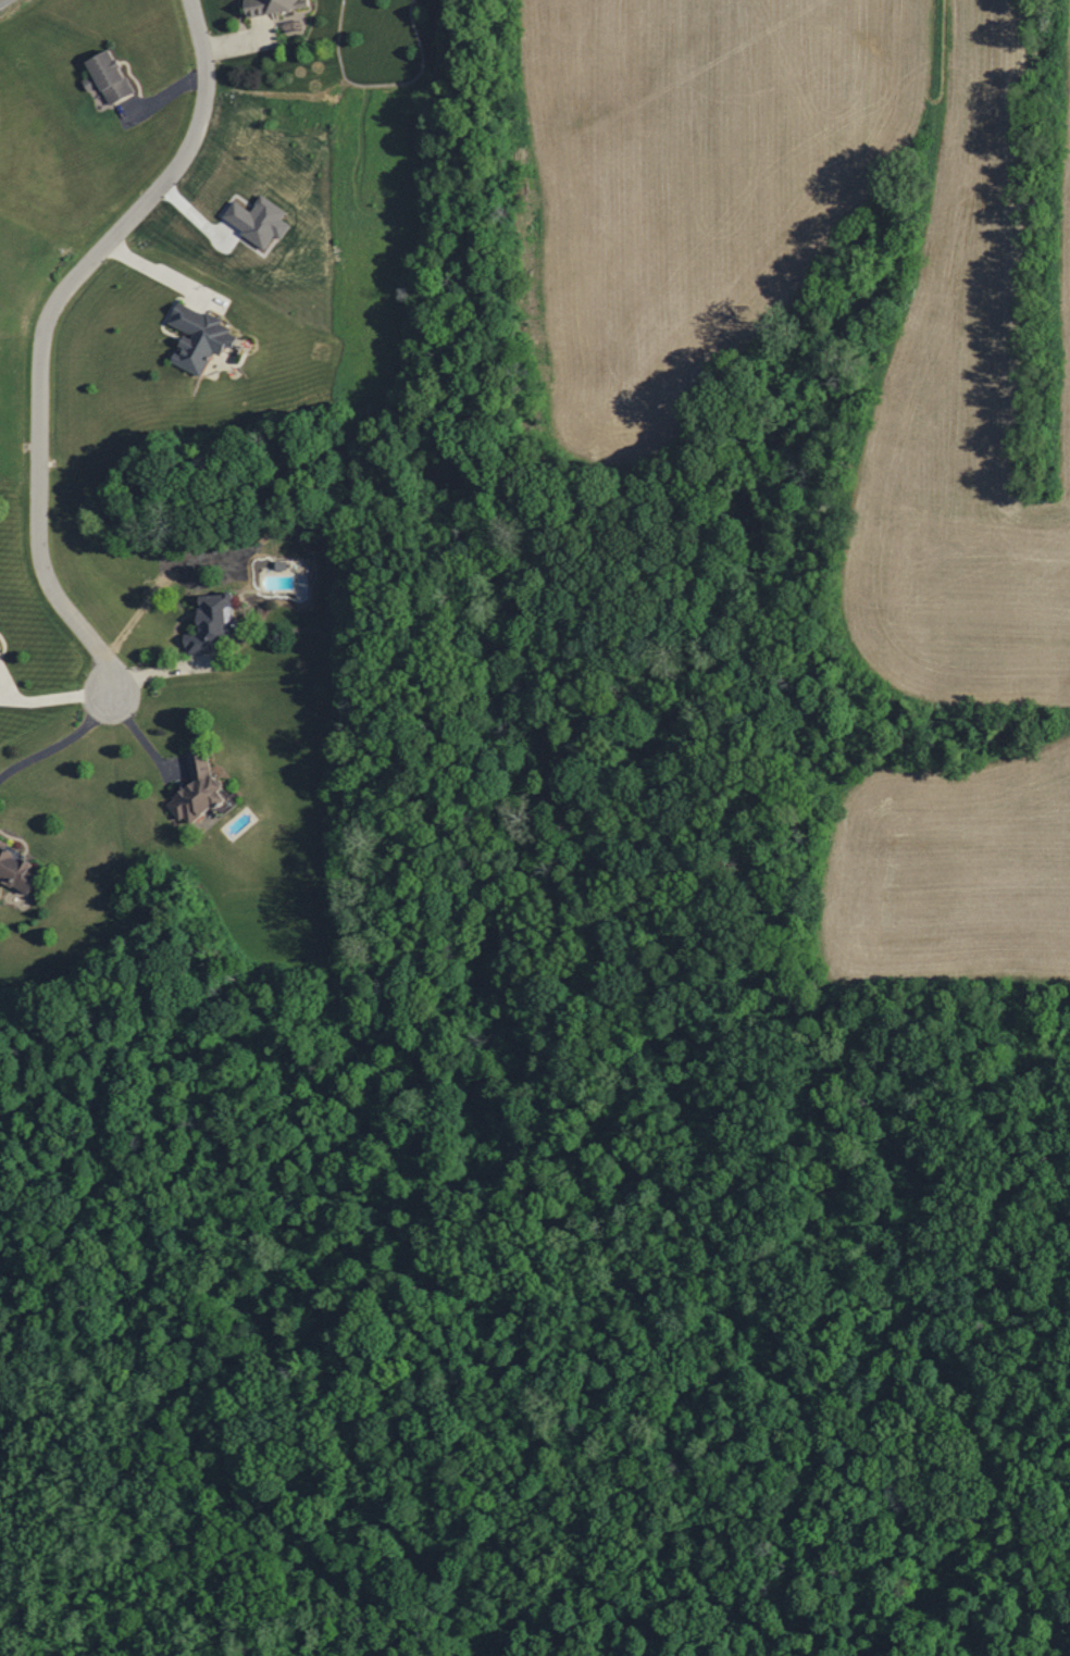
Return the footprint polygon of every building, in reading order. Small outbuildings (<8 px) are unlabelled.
[(98,75),(86,79),(90,92),(106,86),(113,106),(137,97),(121,51),(93,61),(98,75)] [(290,213),(266,196),(255,212),(238,201),(226,219),(270,249),(279,235),(286,240),(294,227),(286,221),(290,213)] [(210,378),(220,354),(231,359),(243,331),(208,316),(209,314),(183,303),(173,325),(192,333),(178,364),(210,378)] [(182,654),(212,651),(210,623),(227,622),(225,592),(190,594),(193,635),(180,636),(182,654)] [(19,891),(30,865),(14,858),(17,850),(0,843),(0,883),(19,891)]
